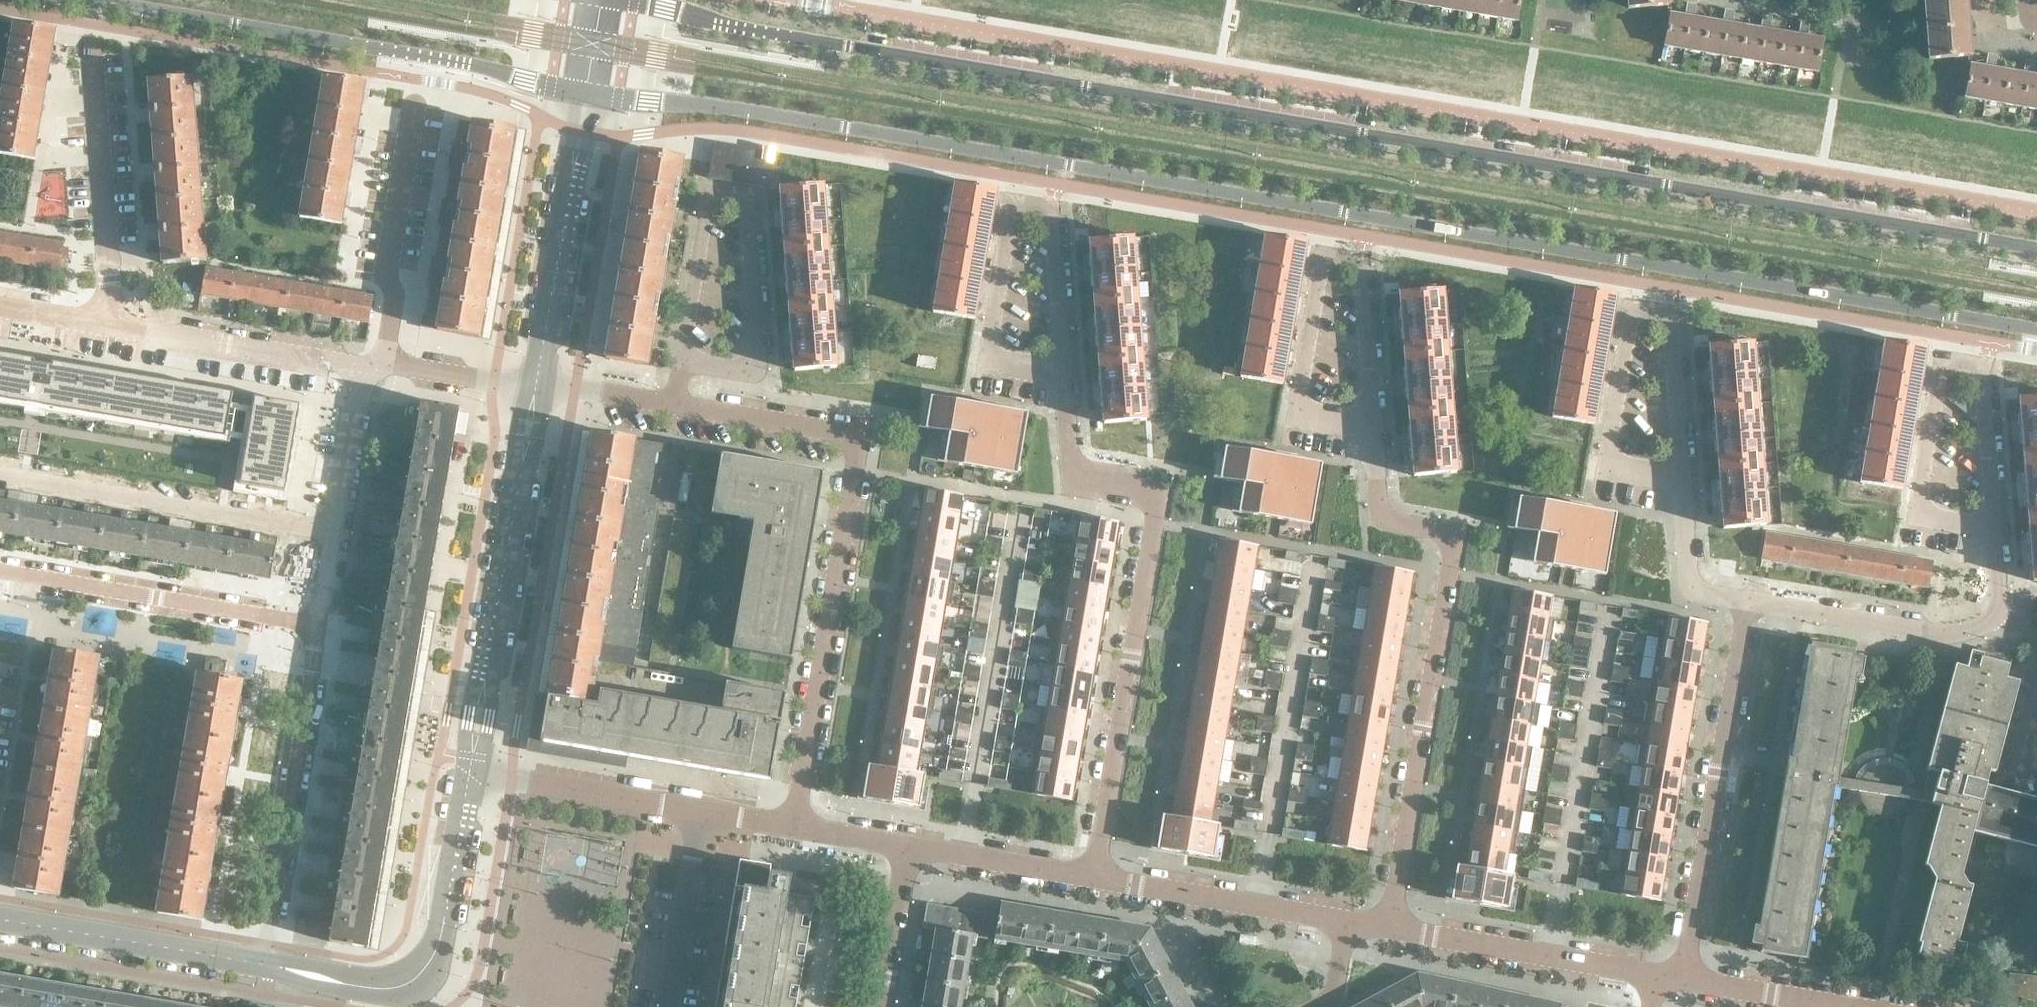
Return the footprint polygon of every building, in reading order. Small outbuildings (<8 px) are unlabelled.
[(1480,0),(1441,0),(1440,8),(1478,14),(1480,0)] [(1520,0),(1480,0),(1478,14),(1516,21),(1520,0)] [(1669,0),(1627,0),(1627,8),(1668,5),(1669,5),(1669,0)] [(1969,56),(1967,22),(1965,0),(1923,3),(1927,59),(1969,56)] [(1702,52),(1708,19),(1694,17),(1696,4),(1687,3),(1685,16),(1669,13),(1664,46),(1702,52)] [(1740,59),(1746,26),(1731,23),(1733,10),(1724,9),(1722,22),(1708,19),(1702,52),(1740,59)] [(1778,65),(1783,32),(1769,30),(1771,17),(1762,15),(1760,28),(1746,26),(1740,59),(1778,65)] [(1817,72),(1822,39),(1807,36),(1809,23),(1800,22),(1798,35),(1783,32),(1778,65),(1817,72)] [(45,95),(56,31),(56,30),(14,23),(3,88),(45,95)] [(2003,104),(2008,71),(1994,68),(1996,55),(1987,54),(1985,67),(1970,64),(1964,97),(2003,104)] [(2032,75),(2034,62),(2025,60),(2023,73),(2008,71),(2003,104),(2036,109),(2036,76),(2032,75)] [(360,114),(363,93),(365,83),(324,76),(318,108),(360,114)] [(196,136),(191,77),(149,81),(153,139),(196,136)] [(45,95),(3,88),(0,108),(0,154),(34,160),(45,95)] [(350,169),(356,137),(360,114),(318,108),(309,162),(350,169)] [(471,130),(472,123),(459,121),(458,128),(471,130)] [(509,164),(514,130),(472,123),(471,130),(469,138),(468,146),(466,157),(509,164)] [(469,138),(471,130),(458,128),(457,136),(469,138)] [(200,198),(196,136),(153,139),(158,201),(200,198)] [(468,146),(469,138),(457,136),(456,143),(455,144),(468,146)] [(466,157),(468,146),(455,144),(456,143),(451,142),(450,154),(466,157)] [(677,193),(683,158),(641,151),(635,185),(677,193)] [(464,168),(466,157),(450,154),(448,166),(452,166),(452,165),(464,168)] [(499,221),(507,173),(509,164),(466,157),(464,168),(463,174),(462,180),(461,185),(460,191),(459,197),(458,203),(457,214),(499,221)] [(341,224),(347,191),(350,169),(309,162),(300,217),(341,224)] [(463,174),(464,168),(452,165),(452,166),(451,171),(463,174)] [(462,180),(463,174),(451,171),(450,177),(462,180)] [(461,185),(462,180),(450,177),(449,183),(461,185)] [(460,191),(461,185),(449,183),(448,189),(460,191)] [(985,255),(996,190),(955,183),(944,247),(985,255)] [(827,245),(825,215),(822,184),(780,188),(785,249),(827,245)] [(667,250),(675,204),(677,193),(635,185),(625,242),(667,250)] [(459,197),(460,191),(448,189),(447,195),(459,197)] [(458,203),(459,197),(447,195),(446,201),(458,203)] [(205,260),(202,220),(200,198),(158,201),(163,263),(205,260)] [(489,278),(499,221),(457,214),(455,225),(454,231),(453,237),(452,243),(451,248),(450,254),(449,260),(447,271),(489,278)] [(454,231),(455,225),(442,223),(441,229),(454,231)] [(453,237),(454,231),(441,229),(440,235),(453,237)] [(31,264),(35,239),(7,234),(3,259),(31,264)] [(452,243),(453,237),(440,235),(439,240),(452,243)] [(1300,274),(1304,253),(1306,243),(1264,235),(1259,267),(1300,274)] [(1136,298),(1134,268),(1132,237),(1089,240),(1094,301),(1136,298)] [(60,265),(62,248),(63,244),(35,239),(31,264),(59,269),(60,265)] [(451,248),(452,243),(439,240),(438,246),(451,248)] [(657,307),(665,261),(667,250),(625,242),(615,300),(657,307)] [(831,305),(829,276),(827,245),(785,249),(789,308),(831,305)] [(450,254),(451,248),(438,246),(437,252),(450,254)] [(974,319),(985,255),(944,247),(933,312),(974,319)] [(65,266),(68,249),(62,248),(60,265),(65,266)] [(449,260),(450,254),(437,252),(436,257),(436,258),(449,260)] [(447,271),(449,260),(436,258),(436,257),(432,257),(430,268),(447,271)] [(1291,328),(1297,296),(1300,274),(1259,267),(1250,321),(1291,328)] [(229,298),(234,273),(206,268),(202,293),(229,298)] [(445,282),(447,271),(430,268),(428,280),(432,281),(432,280),(445,282)] [(479,337),(489,278),(447,271),(445,282),(444,288),(443,294),(442,300),(441,306),(440,312),(439,317),(437,329),(479,337)] [(257,303),(261,278),(234,273),(229,298),(257,303)] [(285,307),(289,282),(261,278),(257,303),(285,307)] [(444,288),(445,282),(432,280),(432,281),(431,286),(444,288)] [(313,312),(317,287),(289,282),(285,307),(313,312)] [(443,294),(444,288),(431,286),(430,292),(443,294)] [(341,317),(345,292),(317,287),(313,312),(341,317)] [(1604,360),(1615,295),(1574,288),(1563,353),(1604,360)] [(1446,351),(1444,320),(1441,290),(1399,293),(1404,354),(1446,351)] [(368,321),(373,297),(345,292),(341,317),(368,322),(368,321)] [(442,300),(443,294),(430,292),(429,297),(442,300)] [(441,306),(442,300),(429,297),(428,303),(441,306)] [(1141,358),(1139,328),(1136,298),(1094,301),(1099,361),(1141,358)] [(647,365),(655,318),(657,307),(615,300),(605,358),(647,365)] [(440,312),(441,306),(428,303),(427,309),(440,312)] [(836,367),(834,335),(831,305),(789,308),(794,370),(836,367)] [(439,317),(440,312),(427,309),(426,314),(426,315),(439,317)] [(437,329),(439,317),(426,315),(426,314),(422,314),(420,326),(437,329)] [(1282,384),(1287,350),(1291,328),(1250,321),(1240,377),(1282,384)] [(1920,379),(1923,358),(1925,348),(1883,341),(1878,372),(1920,379)] [(1756,403),(1753,373),(1751,342),(1709,346),(1713,406),(1756,403)] [(1451,411),(1448,381),(1446,351),(1404,354),(1408,414),(1451,411)] [(1593,424),(1604,360),(1563,353),(1552,417),(1593,424)] [(27,404),(27,403),(45,406),(45,407),(225,438),(226,438),(231,439),(232,433),(236,411),(240,412),(247,413),(252,414),(244,461),(240,480),(235,479),(233,490),(233,491),(233,492),(248,494),(248,493),(256,495),(266,497),(266,496),(274,498),(274,499),(284,500),(287,484),(286,484),(288,469),(289,470),(298,419),(297,419),(298,410),(299,410),(300,405),(255,398),(254,400),(232,397),(233,394),(229,393),(229,394),(216,392),(216,391),(199,388),(199,389),(186,387),(186,386),(170,383),(170,384),(156,382),(156,381),(140,378),(140,379),(127,377),(127,376),(111,373),(111,374),(97,372),(97,371),(81,368),(81,369),(68,367),(68,366),(52,363),(52,366),(34,363),(35,360),(19,358),(5,356),(5,355),(0,354),(0,400),(27,404)] [(1146,420),(1143,388),(1141,358),(1099,361),(1103,423),(1146,420)] [(1910,434),(1916,401),(1920,379),(1878,372),(1869,427),(1910,434)] [(1017,474),(1027,413),(930,397),(925,429),(949,433),(946,446),(944,462),(948,462),(947,463),(1017,474)] [(2018,398),(2023,459),(2036,458),(2036,397),(2018,398)] [(447,478),(455,434),(459,409),(421,403),(421,406),(408,403),(405,417),(403,428),(412,431),(410,442),(415,442),(410,471),(447,478)] [(1760,463),(1758,433),(1756,403),(1713,406),(1718,466),(1760,463)] [(1455,473),(1453,441),(1451,411),(1408,414),(1413,476),(1455,473)] [(398,427),(400,416),(394,415),(392,425),(398,427)] [(1901,489),(1907,456),(1910,434),(1869,427),(1859,482),(1901,489)] [(665,476),(669,452),(664,451),(665,445),(593,433),(588,461),(651,472),(651,473),(665,476)] [(381,449),(383,440),(376,439),(375,448),(381,449)] [(388,450),(390,440),(383,440),(381,449),(388,450)] [(394,452),(396,441),(390,440),(388,450),(394,452)] [(401,453),(403,441),(396,441),(394,452),(401,453)] [(1311,525),(1321,464),(1225,447),(1219,479),(1243,483),(1241,497),(1238,512),(1242,513),(1311,525)] [(696,474),(700,452),(685,450),(682,472),(696,474)] [(818,505),(818,501),(812,500),(814,489),(819,490),(821,476),(822,476),(823,472),(721,454),(711,514),(754,521),(813,532),(814,529),(807,528),(809,517),(814,518),(816,504),(818,505)] [(2023,459),(2027,519),(2036,518),(2036,458),(2023,459)] [(651,556),(659,509),(654,508),(656,498),(661,499),(665,476),(651,473),(651,472),(588,461),(573,548),(637,559),(646,560),(646,555),(651,556)] [(1765,525),(1762,493),(1760,463),(1718,466),(1723,528),(1765,525)] [(417,655),(440,523),(447,478),(410,471),(405,499),(400,498),(398,509),(403,509),(394,566),(389,565),(387,576),(392,576),(387,605),(375,603),(372,618),(371,630),(377,632),(375,643),(381,643),(378,658),(373,686),(371,701),(366,699),(364,710),(356,710),(354,721),(352,738),(401,746),(410,693),(417,655)] [(374,491),(376,481),(369,480),(368,489),(374,491)] [(381,492),(382,482),(376,481),(374,491),(381,492)] [(387,494),(389,483),(382,482),(381,492),(387,494)] [(394,496),(396,484),(389,483),(387,494),(394,496)] [(961,519),(965,496),(922,489),(919,512),(921,512),(921,511),(959,518),(961,519)] [(42,498),(0,490),(0,533),(1,531),(28,536),(28,538),(35,539),(42,498)] [(1605,575),(1615,514),(1519,497),(1513,529),(1537,533),(1535,547),(1532,562),(1536,563),(1605,575)] [(57,541),(64,501),(42,498),(35,539),(43,540),(43,539),(57,541)] [(78,546),(85,505),(64,501),(57,541),(71,543),(70,545),(78,546)] [(1007,512),(1008,504),(992,501),(990,509),(1007,512)] [(100,548),(106,508),(85,505),(78,546),(86,547),(86,546),(100,548)] [(370,517),(372,507),(365,506),(363,515),(370,517)] [(376,518),(378,507),(372,507),(370,517),(376,518)] [(383,519),(385,508),(378,507),(376,518),(383,519)] [(163,561),(170,519),(106,508),(100,548),(113,551),(113,552),(123,554),(128,555),(129,553),(156,558),(156,559),(163,561)] [(390,520),(392,508),(385,508),(383,519),(390,520)] [(1051,511),(1034,509),(1033,517),(1050,519),(1051,511)] [(955,539),(959,518),(921,511),(921,512),(917,532),(955,539)] [(1116,546),(1120,526),(1120,522),(1078,515),(1074,538),(1076,539),(1076,538),(1114,545),(1116,546)] [(694,522),(673,518),(649,661),(669,665),(694,522)] [(2027,519),(2032,581),(2036,581),(2036,518),(2027,519)] [(185,563),(192,523),(170,519),(163,561),(171,562),(171,560),(185,563)] [(810,547),(813,532),(754,521),(751,537),(809,547),(810,547)] [(206,568),(213,527),(192,523),(185,563),(199,565),(198,567),(206,568)] [(228,570),(234,530),(213,527),(206,568),(214,569),(214,568),(228,570)] [(248,575),(256,534),(234,530),(228,570),(241,572),(241,574),(248,575)] [(1046,541),(1047,533),(1031,530),(1029,538),(1046,541)] [(951,560),(955,539),(917,532),(914,554),(951,560)] [(1789,563),(1793,538),(1765,533),(1761,558),(1789,563)] [(271,577),(278,537),(256,534),(248,575),(256,576),(256,575),(271,577)] [(1001,547),(1002,539),(986,536),(984,544),(1001,547)] [(809,547),(751,537),(746,565),(804,575),(806,575),(806,572),(800,570),(802,560),(807,561),(809,547)] [(1113,547),(1114,545),(1076,538),(1076,539),(1073,559),(1110,566),(1113,547)] [(1255,569),(1259,546),(1209,538),(1205,560),(1215,562),(1255,569)] [(1816,568),(1821,543),(1793,538),(1789,563),(1816,568)] [(1844,572),(1848,547),(1821,543),(1816,568),(1844,572)] [(1000,555),(1001,547),(984,544),(983,552),(1000,555)] [(363,557),(365,548),(358,547),(357,556),(363,557)] [(1872,577),(1876,552),(1848,547),(1844,572),(1872,577)] [(369,559),(371,549),(365,548),(363,557),(369,559)] [(642,608),(647,577),(649,566),(645,565),(646,560),(637,559),(573,548),(563,605),(606,612),(607,602),(629,605),(642,608)] [(376,561),(378,550),(371,549),(369,559),(376,561)] [(382,563),(384,551),(378,550),(376,561),(382,563)] [(1286,552),(1284,560),(1302,563),(1304,555),(1286,552)] [(1900,582),(1904,557),(1876,552),(1872,577),(1900,582)] [(948,582),(948,581),(951,560),(914,554),(910,575),(948,582)] [(1928,586),(1932,562),(1904,557),(1900,582),(1928,586)] [(1107,587),(1110,568),(1110,566),(1073,559),(1069,580),(1107,587)] [(1251,590),(1255,569),(1215,562),(1212,583),(1251,590)] [(802,589),(804,575),(746,565),(741,594),(800,604),(801,604),(801,600),(795,599),(797,588),(802,589)] [(1040,575),(1041,568),(1025,565),(1023,573),(1040,575)] [(1410,595),(1414,573),(1372,566),(1369,588),(1408,595),(1410,595)] [(1255,568),(1255,586),(1264,587),(1265,569),(1255,568)] [(359,583),(360,574),(354,573),(352,582),(359,583)] [(1039,583),(1040,575),(1023,573),(1022,581),(1039,583)] [(1343,576),(1325,573),(1323,580),(1341,583),(1343,576)] [(365,584),(367,574),(360,574),(359,583),(365,584)] [(372,586),(374,575),(367,574),(365,584),(372,586)] [(378,587),(380,575),(374,575),(372,586),(378,587)] [(951,605),(955,583),(955,582),(948,581),(948,582),(910,575),(906,596),(944,603),(944,604),(951,605)] [(994,589),(995,582),(979,579),(977,587),(994,589)] [(1103,608),(1106,590),(1107,587),(1069,580),(1066,602),(1103,608)] [(1340,591),(1341,583),(1323,580),(1322,588),(1340,591)] [(1248,611),(1251,590),(1212,583),(1208,605),(1248,611)] [(994,589),(977,587),(976,595),(992,597),(994,589)] [(1298,590),(1280,587),(1278,595),(1296,598),(1298,590)] [(1404,616),(1408,595),(1369,588),(1365,609),(1404,616)] [(1549,619),(1553,596),(1503,588),(1499,610),(1509,612),(1549,619)] [(797,617),(800,604),(741,594),(737,622),(795,632),(796,632),(797,628),(790,627),(792,617),(797,617)] [(1295,606),(1296,598),(1278,595),(1277,603),(1295,606)] [(941,624),(944,604),(944,603),(906,596),(903,617),(941,624)] [(786,693),(632,667),(605,662),(614,609),(641,614),(642,608),(629,605),(607,602),(606,612),(596,670),(590,704),(547,697),(540,742),(771,781),(786,693)] [(1099,630),(1103,611),(1103,608),(1066,602),(1062,623),(1099,630)] [(1580,602),(1579,610),(1596,613),(1598,605),(1580,602)] [(596,670),(606,612),(563,605),(553,662),(596,670)] [(1244,633),(1248,611),(1208,605),(1204,626),(1244,633)] [(1033,618),(1034,610),(1017,607),(1016,615),(1033,618)] [(1401,637),(1404,616),(1365,609),(1361,631),(1401,637)] [(1545,640),(1549,619),(1509,612),(1506,634),(1545,640)] [(351,625),(353,615),(346,614),(345,623),(351,625)] [(358,626),(359,616),(353,615),(351,625),(358,626)] [(641,619),(640,619),(620,615),(612,658),(633,662),(641,619)] [(1031,626),(1033,618),(1016,615),(1015,623),(1031,626)] [(1335,618),(1318,615),(1316,623),(1334,626),(1335,618)] [(364,628),(366,617),(359,616),(358,626),(364,628)] [(1667,616),(1663,638),(1702,645),(1704,645),(1708,623),(1667,616)] [(371,630),(372,618),(366,617),(364,628),(370,630),(371,630)] [(937,645),(941,624),(903,617),(899,639),(937,645)] [(1031,626),(1030,636),(1043,638),(1046,621),(1033,618),(1031,626)] [(987,632),(988,624),(971,621),(970,629),(987,632)] [(793,646),(795,632),(737,622),(732,649),(791,659),(792,657),(785,656),(787,645),(793,646)] [(1096,651),(1099,632),(1099,630),(1062,623),(1058,644),(1058,645),(1096,651)] [(1333,634),(1334,626),(1316,623),(1315,631),(1333,634)] [(1637,626),(1619,623),(1618,631),(1635,634),(1637,626)] [(1240,654),(1244,633),(1204,626),(1201,647),(1240,654)] [(985,640),(987,632),(970,629),(969,637),(985,640)] [(1290,632),(1273,629),(1271,637),(1289,640),(1290,632)] [(1397,659),(1401,637),(1361,631),(1358,652),(1397,659)] [(1634,641),(1635,634),(1618,631),(1616,638),(1634,641)] [(1542,662),(1545,640),(1506,634),(1502,655),(1542,662)] [(1288,648),(1289,640),(1271,637),(1270,645),(1288,648)] [(1592,640),(1574,637),(1573,645),(1590,648),(1592,640)] [(1699,666),(1702,645),(1663,638),(1659,660),(1699,666)] [(940,669),(944,646),(937,645),(899,639),(896,660),(933,667),(940,669)] [(347,651),(348,641),(342,640),(340,649),(347,651)] [(353,652),(355,641),(348,641),(347,651),(353,652)] [(360,653),(362,642),(355,641),(353,652),(360,653)] [(366,654),(368,642),(362,642),(360,653),(366,654)] [(1092,672),(1096,651),(1058,645),(1058,644),(1052,642),(1048,665),(1055,666),(1092,672)] [(1984,785),(1987,771),(1991,772),(2014,681),(2004,679),(2008,666),(1994,662),(1995,658),(1969,651),(1965,668),(1956,666),(1953,665),(1925,770),(1928,771),(1923,792),(1910,790),(1910,787),(1910,785),(1909,782),(1908,780),(1907,777),(1907,776),(1905,774),(1904,772),(1902,770),(1900,768),(1897,766),(1893,765),(1891,764),(1888,763),(1884,763),(1882,763),(1879,764),(1875,765),(1873,766),(1871,767),(1869,768),(1867,770),(1865,772),(1863,774),(1862,776),(1860,778),(1859,780),(1859,782),(1837,778),(1837,779),(1830,777),(1831,766),(1833,767),(1853,651),(1815,644),(1813,657),(1805,655),(1801,675),(1797,684),(1800,685),(1796,703),(1797,703),(1793,712),(1795,713),(1795,714),(1795,713),(1787,759),(1794,760),(1790,779),(1789,779),(1760,951),(1798,958),(1801,945),(1808,947),(1812,927),(1811,927),(1816,918),(1813,917),(1817,899),(1816,899),(1820,890),(1818,889),(1821,871),(1825,862),(1823,860),(1826,845),(1826,842),(1830,833),(1828,832),(1831,814),(1835,805),(1832,804),(1833,803),(1833,804),(1836,788),(1858,791),(1859,795),(1859,797),(1860,800),(1862,803),(1863,805),(1865,807),(1867,809),(1869,810),(1872,813),(1876,814),(1879,815),(1883,815),(1886,815),(1888,815),(1891,815),(1893,814),(1896,812),(1900,810),(1902,809),(1903,807),(1905,805),(1906,803),(1908,801),(1908,799),(1918,801),(1942,807),(1926,866),(1929,867),(1936,880),(1916,956),(1932,960),(1931,964),(1948,969),(1951,960),(1960,963),(1965,945),(1956,942),(1971,886),(1966,885),(1968,877),(1960,875),(1972,829),(2002,837),(2008,846),(2006,853),(2022,858),(2024,850),(2036,854),(2036,799),(1984,785)] [(1589,656),(1590,648),(1573,645),(1571,653),(1589,656)] [(1237,675),(1240,654),(1201,647),(1197,669),(1237,675)] [(89,717),(99,661),(99,657),(55,650),(52,665),(54,665),(56,668),(55,675),(52,675),(52,676),(53,676),(50,678),(50,682),(51,684),(51,685),(51,686),(53,686),(52,694),(49,695),(47,695),(45,710),(89,717)] [(1025,661),(1027,653),(1010,650),(1009,658),(1025,661)] [(1394,680),(1397,659),(1358,652),(1354,673),(1394,680)] [(1538,683),(1542,662),(1502,655),(1498,676),(1538,683)] [(223,678),(226,661),(207,658),(204,675),(223,678)] [(1024,669),(1025,661),(1009,658),(1008,666),(1024,669)] [(1328,661),(1310,658),(1309,666),(1327,669),(1328,661)] [(930,688),(933,667),(896,660),(892,681),(930,688)] [(1695,687),(1699,666),(1659,660),(1656,681),(1695,687)] [(590,704),(596,670),(553,662),(547,697),(590,704)] [(979,675),(981,667),(964,664),(963,672),(979,675)] [(1629,668),(1612,665),(1610,673),(1628,676),(1629,668)] [(1089,694),(1092,672),(1055,666),(1051,687),(1089,694)] [(1325,677),(1327,669),(1309,666),(1308,674),(1325,677)] [(1233,697),(1237,675),(1197,669),(1193,690),(1233,697)] [(978,682),(979,675),(963,672),(961,680),(978,682)] [(1283,675),(1265,672),(1264,680),(1282,683),(1283,675)] [(1390,701),(1394,680),(1354,673),(1351,695),(1390,701)] [(1627,684),(1628,676),(1610,673),(1609,681),(1627,684)] [(237,710),(235,707),(236,707),(236,706),(234,706),(235,698),(238,697),(239,697),(242,681),(223,678),(204,675),(198,674),(188,734),(232,741),(234,727),(233,726),(231,724),(232,716),(234,717),(234,716),(236,714),(237,710)] [(1534,704),(1538,683),(1498,676),(1495,697),(1534,704)] [(1280,691),(1282,683),(1264,680),(1263,688),(1280,691)] [(1584,683),(1567,680),(1565,687),(1583,690),(1584,683)] [(932,711),(936,689),(930,688),(892,681),(889,703),(926,709),(926,710),(932,711)] [(1691,709),(1695,687),(1656,681),(1652,702),(1691,709)] [(340,692),(342,683),(335,682),(334,691),(340,692)] [(346,694),(348,684),(342,683),(340,692),(346,694)] [(353,696),(355,685),(348,684),(346,694),(353,696)] [(359,698),(361,687),(361,686),(355,685),(353,696),(359,698)] [(1085,715),(1088,696),(1089,694),(1051,687),(1048,708),(1047,708),(1085,715)] [(1582,698),(1583,690),(1565,687),(1564,695),(1582,698)] [(1229,718),(1233,697),(1193,690),(1190,711),(1229,718)] [(1018,703),(1020,695),(1003,693),(1002,700),(1018,703)] [(1386,723),(1390,701),(1351,695),(1347,716),(1386,723)] [(1531,725),(1534,704),(1495,697),(1491,719),(1531,725)] [(1017,711),(1018,703),(1002,700),(1000,708),(1017,711)] [(1321,703),(1303,700),(1302,708),(1320,711),(1321,703)] [(1688,730),(1691,709),(1652,702),(1649,724),(1688,730)] [(922,730),(926,710),(926,709),(889,703),(885,724),(922,730)] [(1081,736),(1084,717),(1085,715),(1047,708),(1048,708),(1041,706),(1037,728),(1081,736)] [(972,717),(973,709),(957,707),(956,714),(972,717)] [(336,718),(337,708),(331,708),(329,717),(336,718)] [(342,719),(344,709),(337,708),(336,718),(342,719)] [(1318,719),(1320,711),(1302,708),(1300,716),(1318,719)] [(1622,711),(1604,708),(1603,716),(1621,719),(1622,711)] [(349,720),(351,709),(344,709),(342,719),(349,720)] [(79,776),(87,728),(89,717),(45,710),(42,724),(44,725),(46,727),(45,734),(42,734),(42,735),(43,735),(40,737),(40,741),(41,743),(41,744),(41,745),(43,745),(42,753),(39,754),(37,754),(35,769),(79,776)] [(1226,739),(1229,718),(1190,711),(1186,732),(1226,739)] [(971,725),(972,717),(956,714),(954,722),(971,725)] [(1276,718),(1258,715),(1257,723),(1275,726),(1276,718)] [(1383,744),(1386,723),(1347,716),(1343,737),(1383,744)] [(1620,727),(1621,719),(1603,716),(1602,724),(1620,727)] [(1527,747),(1531,725),(1491,719),(1488,740),(1527,747)] [(1577,725),(1559,722),(1558,730),(1576,733),(1577,725)] [(1273,733),(1275,726),(1257,723),(1255,730),(1273,733)] [(919,752),(922,731),(922,730),(885,724),(881,745),(919,752)] [(1684,751),(1688,730),(1649,724),(1646,745),(1684,751)] [(1078,758),(1081,739),(1081,736),(1037,728),(1034,750),(1078,758)] [(1575,741),(1576,733),(1558,730),(1557,738),(1575,741)] [(1222,760),(1226,739),(1186,732),(1183,754),(1222,760)] [(227,769),(225,767),(225,766),(226,766),(226,765),(224,765),(225,757),(228,756),(229,756),(232,741),(188,734),(178,793),(222,800),(224,786),(223,785),(220,783),(222,776),(224,776),(224,775),(226,773),(227,769)] [(1011,746),(1012,738),(996,735),(994,743),(1011,746)] [(1379,765),(1383,744),(1343,737),(1340,759),(1379,765)] [(379,880),(394,790),(401,746),(352,738),(349,753),(347,764),(355,766),(353,777),(345,777),(343,788),(338,820),(336,831),(343,833),(341,844),(333,844),(331,855),(329,872),(379,880)] [(1219,800),(1228,801),(1235,739),(1227,738),(1219,800)] [(1524,768),(1527,747),(1488,740),(1484,761),(1524,768)] [(1010,754),(1011,746),(994,743),(993,751),(1010,754)] [(1314,746),(1296,743),(1295,751),(1312,754),(1314,746)] [(915,773),(919,752),(881,745),(878,766),(896,770),(915,773)] [(1680,773),(1684,751),(1646,745),(1642,766),(1680,773)] [(329,759),(330,750),(324,748),(322,758),(329,759)] [(965,760),(966,752),(950,749),(948,757),(965,760)] [(335,761),(337,751),(330,750),(329,759),(335,761)] [(1074,778),(1077,760),(1078,758),(1034,750),(1030,772),(1034,772),(1074,779),(1074,778)] [(1615,753),(1597,750),(1596,758),(1614,761),(1615,753)] [(341,763),(343,752),(337,751),(335,761),(341,763)] [(1311,762),(1312,754),(1295,751),(1293,759),(1311,762)] [(1219,782),(1222,760),(1183,754),(1179,775),(1219,782)] [(1269,760),(1251,757),(1250,765),(1267,768),(1269,760)] [(1612,769),(1614,761),(1596,758),(1595,766),(1612,769)] [(1375,786),(1379,765),(1340,759),(1336,780),(1375,786)] [(1520,789),(1524,768),(1484,761),(1480,782),(1520,789)] [(891,803),(896,770),(878,766),(868,765),(862,798),(891,803)] [(1266,776),(1267,768),(1250,765),(1248,773),(1266,776)] [(1570,768),(1552,765),(1551,773),(1569,776),(1570,768)] [(1677,794),(1680,773),(1642,766),(1639,788),(1677,794)] [(69,836),(79,776),(35,769),(32,783),(34,784),(36,786),(35,794),(32,793),(32,794),(32,795),(30,796),(29,800),(31,803),(31,804),(33,804),(32,812),(29,813),(27,813),(25,828),(69,836)] [(919,808),(925,776),(925,775),(915,773),(896,770),(891,803),(919,808)] [(961,781),(962,773),(946,770),(945,778),(961,781)] [(1073,801),(1076,782),(1077,778),(1074,778),(1074,779),(1034,772),(1031,794),(1073,801)] [(1567,784),(1569,776),(1551,773),(1550,781),(1567,784)] [(324,785),(326,775),(319,775),(318,784),(324,785)] [(331,786),(333,776),(326,775),(324,785),(331,786)] [(1215,803),(1219,782),(1179,775),(1175,796),(1215,803)] [(337,787),(339,776),(333,776),(331,786),(337,787)] [(1004,788),(1005,780),(989,778),(987,786),(1004,788)] [(1372,808),(1375,786),(1336,780),(1333,801),(1372,808)] [(1516,811),(1520,789),(1480,782),(1477,804),(1516,811)] [(1307,789),(1289,786),(1287,793),(1305,796),(1307,789)] [(1673,815),(1677,794),(1639,788),(1635,809),(1673,815)] [(217,828),(215,826),(216,826),(216,824),(214,824),(215,816),(218,815),(219,815),(222,800),(178,793),(167,852),(212,860),(214,845),(213,845),(210,842),(212,835),(214,835),(214,834),(216,832),(217,828)] [(1304,804),(1305,796),(1287,793),(1286,801),(1304,804)] [(1608,796),(1590,793),(1589,801),(1606,804),(1608,796)] [(1212,823),(1215,803),(1175,796),(1172,817),(1191,820),(1212,823)] [(1261,803),(1244,800),(1242,808),(1260,811),(1261,803)] [(1368,829),(1372,808),(1333,801),(1329,822),(1368,829)] [(1605,812),(1606,804),(1589,801),(1587,809),(1605,812)] [(1513,832),(1516,811),(1477,804),(1473,825),(1513,832)] [(1563,810),(1545,807),(1544,815),(1561,818),(1563,810)] [(1670,837),(1673,815),(1635,809),(1632,830),(1670,837)] [(1522,828),(1531,829),(1534,811),(1524,810),(1522,828)] [(1185,853),(1191,820),(1172,817),(1162,815),(1156,848),(1185,853)] [(1560,826),(1561,818),(1544,815),(1542,823),(1560,826)] [(317,827),(319,817),(312,816),(311,825),(317,827)] [(323,828),(325,818),(319,817),(317,827),(323,828)] [(330,830),(332,819),(325,818),(323,828),(330,830)] [(1213,858),(1219,827),(1219,825),(1212,823),(1191,820),(1185,853),(1213,858)] [(1245,831),(1246,822),(1235,820),(1233,829),(1245,831)] [(1258,824),(1246,822),(1245,831),(1256,833),(1258,824)] [(1367,852),(1370,829),(1368,829),(1329,822),(1325,845),(1367,852)] [(1509,853),(1513,832),(1473,825),(1469,846),(1509,853)] [(59,896),(67,847),(69,836),(25,828),(22,843),(23,843),(26,845),(25,853),(22,852),(22,854),(20,855),(19,859),(21,862),(21,863),(23,864),(21,871),(18,872),(17,872),(14,888),(59,896)] [(1292,839),(1293,831),(1281,829),(1280,837),(1292,839)] [(1666,858),(1670,837),(1632,830),(1628,851),(1666,858)] [(1305,833),(1293,831),(1292,839),(1304,841),(1305,833)] [(1601,839),(1583,836),(1582,844),(1599,847),(1601,839)] [(313,852),(314,842),(308,842),(306,851),(313,852)] [(319,853),(321,843),(314,842),(313,852),(319,853)] [(326,854),(328,843),(321,843),(319,853),(326,854)] [(1598,854),(1599,847),(1582,844),(1580,851),(1598,854)] [(1506,873),(1509,853),(1469,846),(1466,867),(1485,870),(1506,873)] [(1556,853),(1538,850),(1536,858),(1554,861),(1556,853)] [(1662,879),(1666,858),(1628,851),(1625,873),(1662,879)] [(207,887),(205,885),(206,885),(206,883),(204,883),(205,875),(208,874),(209,874),(212,860),(167,852),(157,912),(201,920),(204,904),(203,904),(200,902),(202,894),(204,894),(204,893),(206,891),(207,887)] [(1485,870),(1466,867),(1456,865),(1450,899),(1479,903),(1485,870)] [(770,995),(773,981),(799,986),(801,971),(775,967),(778,953),(804,957),(806,943),(780,938),(782,924),(809,928),(811,914),(785,910),(787,894),(790,876),(747,869),(723,1006),(795,1006),(796,1000),(770,995)] [(1508,908),(1513,877),(1513,875),(1506,873),(1485,870),(1479,903),(1508,908)] [(1539,881),(1540,872),(1529,870),(1528,879),(1539,881)] [(367,948),(375,904),(379,880),(329,872),(326,887),(324,898),(332,900),(330,911),(322,911),(320,923),(327,924),(326,926),(332,927),(330,942),(367,948)] [(1552,874),(1540,872),(1539,881),(1551,883),(1552,874)] [(1664,879),(1662,879),(1625,873),(1623,872),(1619,895),(1661,902),(1664,879)] [(1586,889),(1587,881),(1576,879),(1574,887),(1586,889)] [(1599,883),(1587,881),(1586,889),(1598,891),(1599,883)] [(312,895),(314,885),(307,884),(306,894),(312,895)] [(318,897),(320,886),(314,885),(312,895),(318,897)] [(811,914),(814,899),(787,894),(785,910),(811,914)] [(1021,943),(1027,907),(1000,903),(998,917),(994,939),(1021,943)] [(948,930),(952,909),(928,905),(924,927),(936,929),(936,928),(948,930)] [(1047,948),(1053,912),(1027,907),(1021,943),(1047,948)] [(301,919),(303,910),(296,909),(295,918),(301,919)] [(972,934),(975,913),(952,909),(948,930),(972,934)] [(308,921),(310,910),(303,910),(301,919),(308,921)] [(314,922),(316,910),(310,910),(308,921),(314,922)] [(1073,952),(1079,916),(1053,912),(1047,948),(1073,952)] [(994,939),(998,917),(975,913),(972,934),(972,935),(994,939)] [(1099,956),(1106,921),(1079,916),(1073,952),(1099,956)] [(1126,961),(1149,928),(1106,921),(1099,956),(1126,961)] [(806,943),(809,928),(782,924),(780,938),(806,943)] [(968,961),(972,935),(972,934),(948,930),(936,928),(936,929),(932,955),(968,961)] [(1170,967),(1149,928),(1126,961),(1138,984),(1170,967)] [(801,971),(804,957),(778,953),(775,967),(801,971)] [(963,987),(968,961),(932,955),(927,981),(963,987)] [(1170,967),(1138,984),(1151,1006),(1152,1006),(1183,990),(1170,967)] [(25,977),(5,973),(0,1000),(0,1006),(20,1006),(25,977)] [(1417,974),(1381,993),(1389,1006),(1422,1006),(1417,974)] [(1456,982),(1417,974),(1422,1006),(1451,1006),(1456,982)] [(46,980),(25,977),(20,1006),(41,1006),(46,980)] [(2021,978),(2017,992),(2036,997),(2036,982),(2021,978)] [(66,984),(46,980),(41,1006),(62,1006),(66,984)] [(796,1000),(799,986),(773,981),(770,995),(796,1000)] [(963,987),(927,981),(923,1006),(960,1006),(963,987)] [(1482,988),(1456,982),(1451,1006),(1478,1006),(1482,988)] [(87,987),(66,984),(62,1006),(83,1006),(87,987)] [(107,991),(87,987),(83,1006),(104,1006),(107,991)] [(1508,993),(1482,988),(1478,1006),(1505,1006),(1508,993)] [(1183,990),(1152,1006),(1192,1006),(1183,990)] [(128,994),(107,991),(104,1006),(125,1006),(128,994)] [(1381,993),(1358,1005),(1359,1006),(1389,1006),(1381,993)] [(1534,999),(1508,993),(1505,1006),(1532,1006),(1534,999)] [(148,998),(128,994),(125,1006),(147,1006),(148,998)] [(169,1001),(148,998),(147,1006),(168,1006),(169,1001)] [(1560,1005),(1534,999),(1532,1006),(1560,1006),(1560,1005)]
